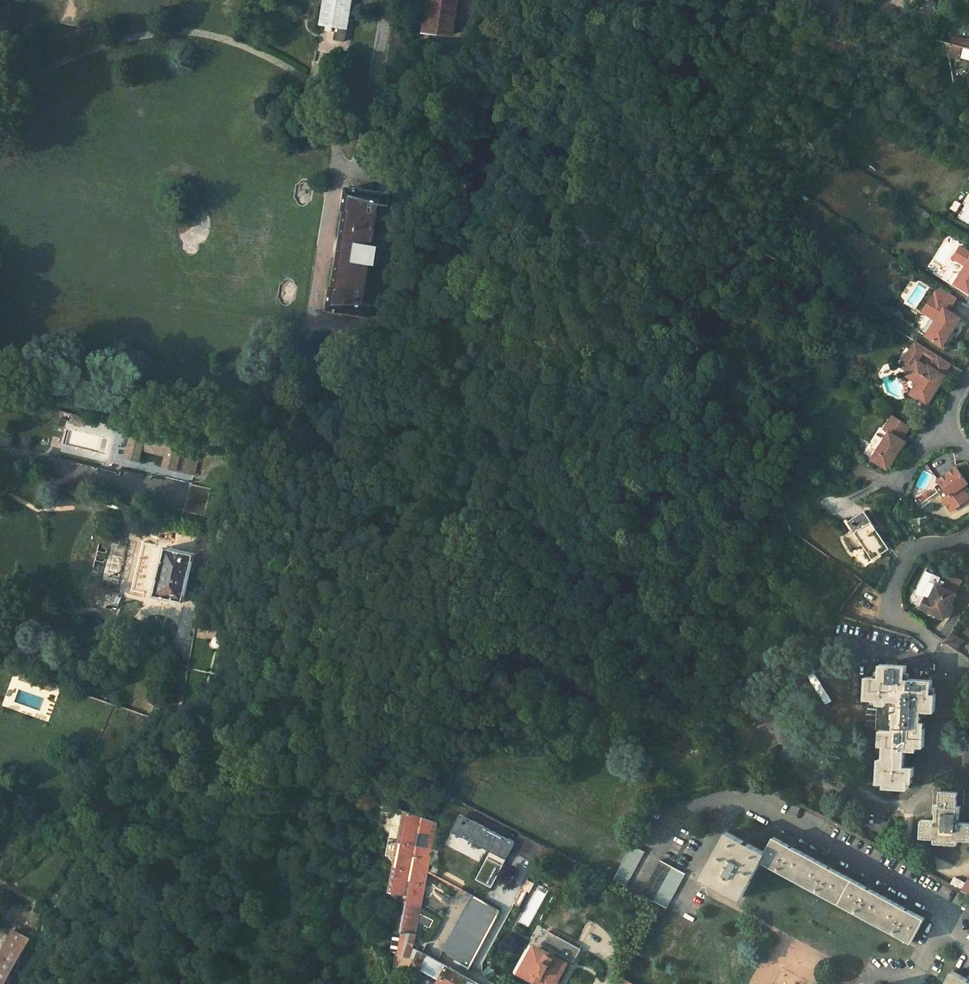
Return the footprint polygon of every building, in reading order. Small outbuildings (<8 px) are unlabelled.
[(351,0),(326,0),(322,24),(337,26),(334,39),(344,41),(351,0)] [(458,0),(432,0),(428,31),(453,34),(458,0)] [(962,40),(952,37),(951,42),(944,41),(947,53),(960,57),(961,53),(968,56),(968,39),(962,40)] [(392,194),(349,187),(330,309),(373,316),(375,306),(373,306),(374,299),(366,298),(381,204),(390,205),(392,194)] [(961,246),(953,259),(965,267),(954,285),(968,294),(968,252),(961,246)] [(956,298),(938,286),(923,311),(936,320),(926,336),(943,346),(961,318),(953,313),(951,315),(947,312),(956,298)] [(913,395),(929,405),(946,377),(945,376),(952,364),(918,343),(903,367),(913,373),(910,377),(920,384),(913,395)] [(88,417),(72,413),(70,422),(86,427),(88,417)] [(911,428),(891,416),(885,427),(888,430),(880,443),(878,442),(871,453),(884,461),(891,450),(896,453),(900,447),(902,448),(908,439),(906,437),(911,428)] [(135,429),(128,456),(140,460),(143,449),(167,455),(164,466),(187,471),(187,469),(194,445),(135,429)] [(194,445),(187,469),(196,471),(202,447),(194,445)] [(956,509),(968,492),(958,484),(964,477),(950,465),(936,481),(938,483),(933,490),(956,509)] [(890,549),(865,511),(849,522),(872,559),(890,549)] [(145,592),(157,545),(145,541),(132,588),(145,592)] [(184,602),(197,554),(167,547),(155,594),(184,602)] [(932,583),(926,598),(929,600),(936,585),(932,583)] [(945,619),(956,594),(936,585),(929,600),(926,598),(921,609),(945,619)] [(946,642),(956,649),(961,639),(951,633),(946,642)] [(879,674),(866,673),(864,696),(878,696),(875,745),(884,745),(884,762),(879,762),(878,780),(891,781),(891,785),(909,786),(910,773),(914,773),(915,764),(906,764),(907,748),(912,748),(913,744),(925,745),(926,727),(922,726),(923,710),(937,710),(938,692),(934,692),(935,679),(908,677),(909,664),(880,662),(879,674)] [(935,788),(934,805),(937,805),(937,813),(938,813),(938,821),(924,820),(923,838),(937,839),(937,843),(961,845),(961,841),(968,841),(968,824),(958,823),(959,815),(963,815),(964,790),(959,790),(959,793),(942,792),(943,789),(935,788)] [(396,808),(390,839),(400,842),(390,891),(406,895),(396,951),(412,958),(414,947),(419,922),(430,928),(435,920),(421,912),(428,872),(437,823),(396,808)] [(457,828),(464,815),(461,814),(452,831),(491,851),(486,859),(477,877),(476,879),(478,880),(490,857),(493,859),(497,850),(457,828)] [(490,857),(478,880),(490,886),(502,864),(500,862),(504,853),(508,855),(512,848),(537,861),(545,846),(520,833),(515,842),(464,815),(457,828),(497,850),(493,859),(490,857)] [(740,895),(760,859),(764,851),(727,831),(704,874),(740,895)] [(764,851),(760,859),(910,940),(923,916),(773,835),(764,851)] [(626,886),(645,851),(633,844),(614,879),(626,886)] [(502,864),(490,886),(492,887),(508,855),(504,853),(500,862),(502,864)] [(686,873),(661,859),(642,895),(667,909),(686,873)] [(960,890),(964,882),(953,876),(949,884),(960,890)] [(968,895),(968,878),(967,877),(964,882),(960,890),(968,895)] [(522,889),(515,903),(519,905),(527,891),(522,889)] [(472,896),(445,951),(457,958),(454,963),(461,967),(464,962),(471,966),(498,911),(472,896)] [(581,948),(548,930),(540,944),(544,946),(541,951),(546,954),(547,952),(554,955),(553,957),(559,961),(561,956),(573,962),(581,948)] [(7,980),(30,940),(13,931),(0,956),(0,983),(5,983),(7,980)] [(430,956),(414,947),(412,958),(416,960),(424,963),(430,956)] [(535,948),(522,971),(545,983),(552,983),(564,964),(559,961),(553,957),(554,955),(547,952),(546,954),(541,951),(535,948)] [(412,967),(421,972),(421,970),(439,980),(438,982),(442,983),(465,983),(469,978),(430,956),(424,963),(416,960),(412,967)] [(471,966),(464,962),(461,967),(468,971),(471,966)] [(953,968),(944,983),(968,983),(968,977),(953,968)]
